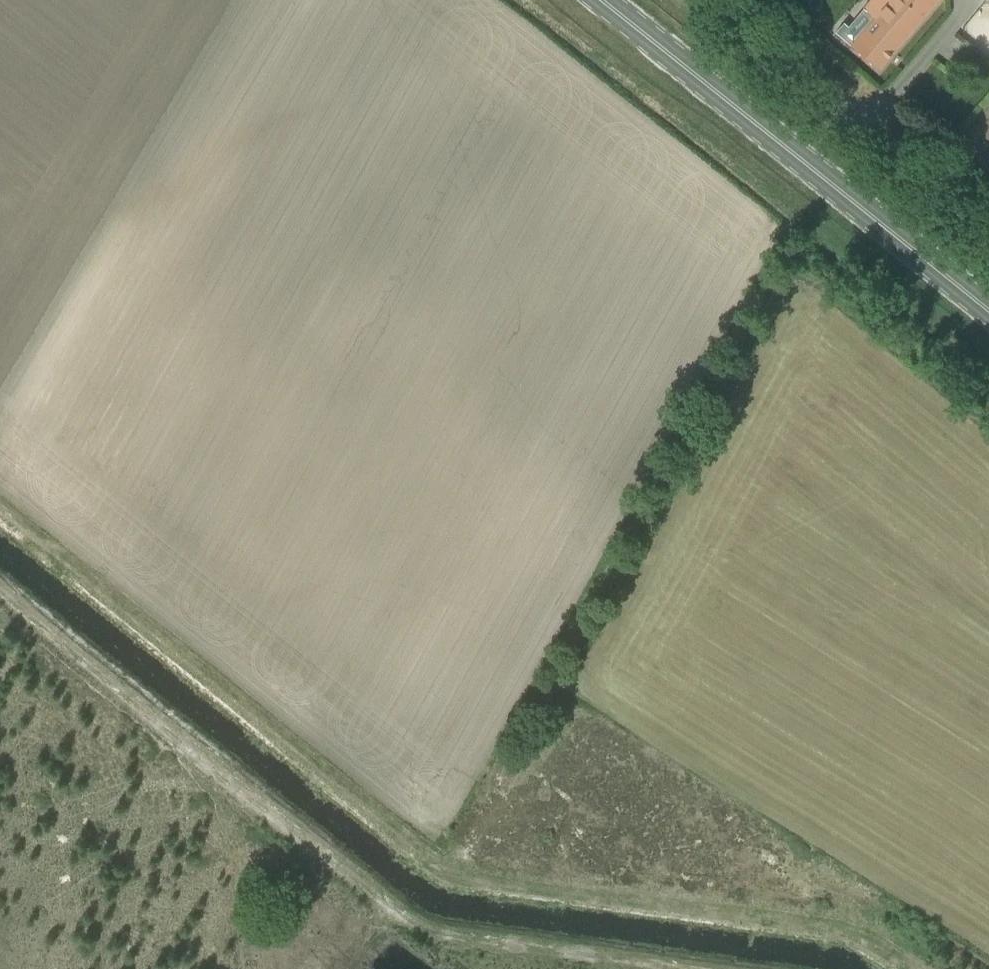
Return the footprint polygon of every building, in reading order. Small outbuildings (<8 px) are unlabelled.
[(836,31),(880,68),(938,0),(872,0),(865,9),(850,26),(844,22),(836,31)]
